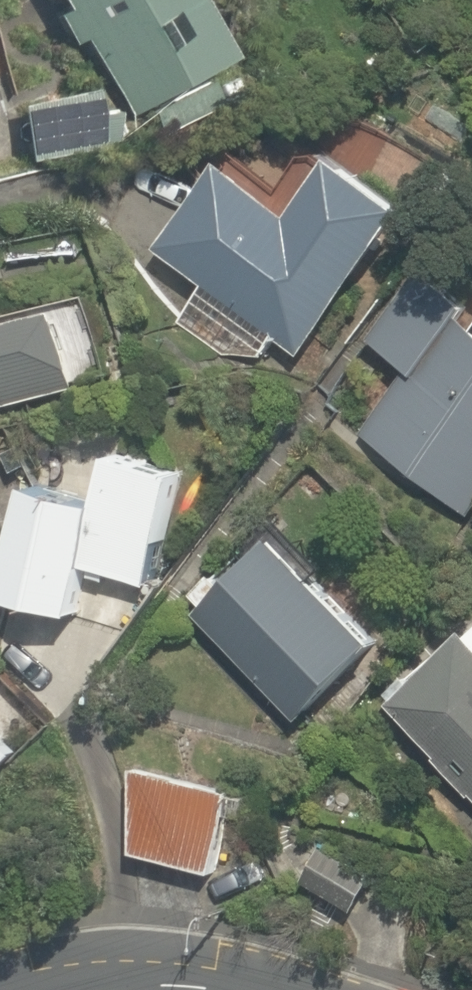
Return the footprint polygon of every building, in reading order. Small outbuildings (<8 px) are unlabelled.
[(118,114),(222,50),(192,0),(49,0),(118,114)] [(412,211),(322,142),(286,190),(220,140),(146,238),(301,357),(412,211)] [(0,307),(0,395),(102,361),(76,283),(0,307)] [(356,441),(459,512),(471,493),(471,320),(425,287),(381,349),(407,367),(356,441)] [(1,534),(0,538),(0,587),(77,606),(85,563),(149,578),(171,461),(43,429),(38,450),(0,458),(0,534),(1,534)] [(380,636),(270,527),(187,612),(297,720),(380,636)] [(385,701),(471,789),(471,614),(385,701)] [(9,746),(0,738),(0,755),(9,746)] [(226,779),(125,756),(125,852),(205,871),(226,779)] [(368,863),(305,827),(279,873),(342,909),(368,863)]
